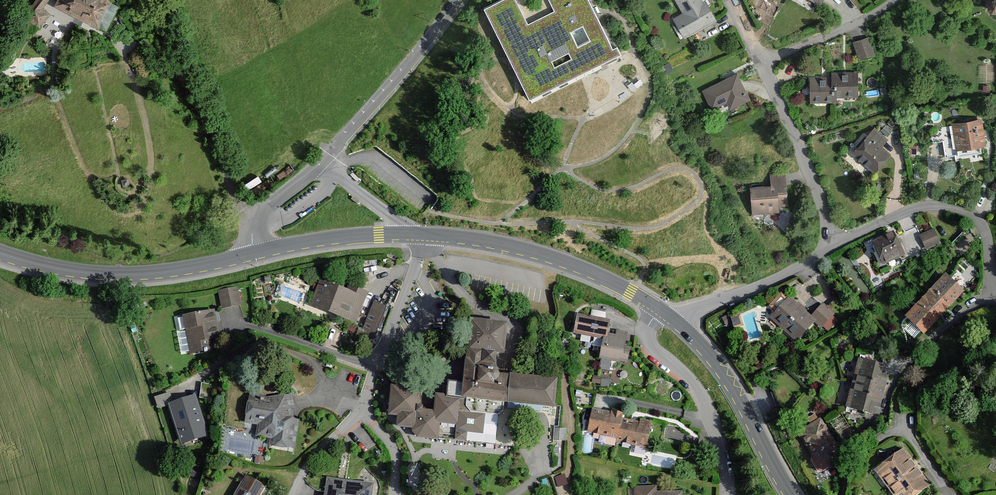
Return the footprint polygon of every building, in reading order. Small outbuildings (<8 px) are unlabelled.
[(23,15),(39,28),(50,14),(42,8),(49,0),(35,0),(23,15)] [(111,0),(58,0),(55,6),(98,28),(112,1),(111,0)] [(484,8),(531,102),(623,54),(619,45),(614,47),(591,0),(550,0),(556,12),(528,23),(517,0),(501,0),(484,8)] [(680,9),(671,14),(681,34),(716,16),(708,0),(675,0),(680,9)] [(985,4),(986,10),(991,13),(995,12),(995,0),(988,0),(985,4)] [(870,36),(853,42),(859,60),(876,53),(870,36)] [(737,67),(701,85),(712,106),(726,99),(730,108),(752,97),(737,67)] [(833,74),(809,74),(809,102),(835,102),(835,96),(857,96),(857,72),(833,72),(833,74)] [(984,117),(953,121),(957,148),(988,144),(984,117)] [(874,125),(850,152),(873,171),(889,152),(882,146),(889,137),(874,125)] [(772,185),(751,186),(753,211),(795,208),(792,168),(771,169),(772,185)] [(937,229),(922,236),(929,250),(944,243),(937,229)] [(895,231),(871,242),(882,265),(906,254),(895,231)] [(944,269),(909,310),(931,330),(966,289),(944,269)] [(365,293),(349,287),(346,295),(320,285),(312,305),(354,321),(365,293)] [(234,290),(220,293),(223,308),(237,305),(234,290)] [(812,316),(790,295),(770,317),(797,341),(816,320),(823,327),(834,315),(823,304),(812,316)] [(386,307),(374,303),(361,334),(373,338),(386,307)] [(211,312),(176,319),(178,331),(185,329),(190,352),(203,350),(203,352),(207,351),(206,349),(209,349),(207,340),(217,338),(211,312)] [(610,333),(612,320),(578,314),(574,332),(605,337),(609,338),(610,333)] [(738,315),(728,317),(731,327),(740,325),(738,315)] [(413,427),(412,431),(416,437),(514,446),(518,403),(552,406),(554,381),(499,376),(498,377),(497,377),(497,375),(496,373),(494,372),(492,372),(493,365),(494,365),(495,352),(502,353),(504,326),(471,323),(467,362),(466,362),(464,380),(461,380),(460,383),(446,381),(445,398),(436,397),(434,413),(421,412),(421,406),(416,406),(418,391),(391,389),(388,415),(398,416),(397,426),(413,427)] [(616,334),(610,333),(609,338),(605,337),(599,368),(609,370),(611,360),(620,362),(621,359),(628,361),(631,347),(626,346),(628,332),(616,330),(616,334)] [(884,365),(859,359),(846,407),(870,413),(872,406),(881,408),(890,375),(882,373),(884,365)] [(610,379),(602,378),(601,385),(609,387),(610,379)] [(287,397),(274,399),(274,404),(262,402),(263,399),(250,397),(246,419),(261,421),(259,433),(271,435),(270,443),(289,446),(294,422),(289,421),(287,411),(290,411),(287,397)] [(194,398),(170,406),(183,444),(206,436),(194,398)] [(611,414),(592,410),(587,432),(617,439),(622,418),(623,412),(612,410),(611,414)] [(823,416),(797,431),(818,468),(844,453),(823,416)] [(622,418),(617,439),(617,442),(647,448),(653,421),(640,419),(640,422),(622,418)] [(871,470),(890,494),(914,494),(929,484),(902,447),(871,470)] [(201,469),(193,466),(190,476),(199,478),(201,469)] [(260,494),(264,486),(256,482),(255,484),(245,478),(242,484),(239,482),(232,494),(260,494)] [(370,486),(319,478),(317,490),(326,491),(325,494),(369,494),(370,486)]
